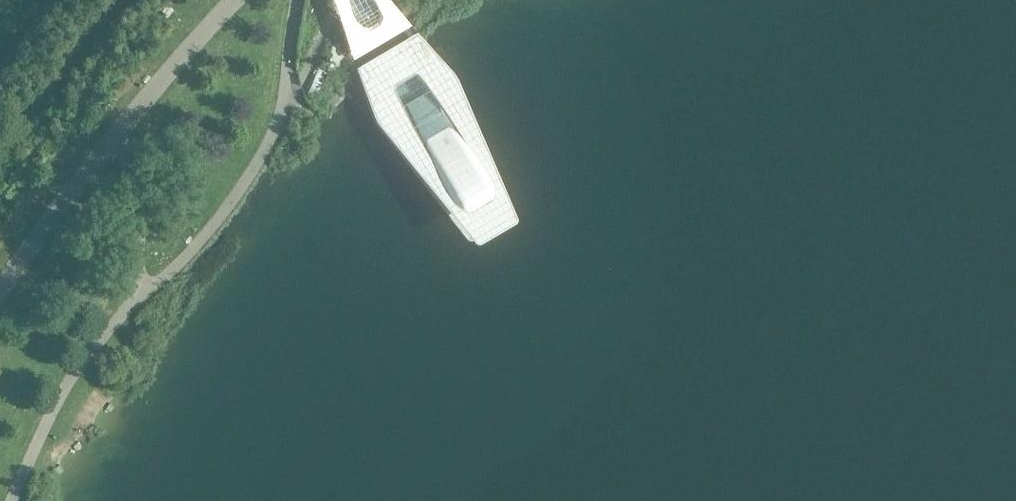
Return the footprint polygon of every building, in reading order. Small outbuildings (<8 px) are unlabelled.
[(418,34),(356,69),(374,119),(375,121),(376,123),(377,125),(386,137),(468,239),(470,240),(471,240),(473,240),(474,240),(507,220),(508,220),(509,219),(509,218),(509,217),(509,216),(509,215),(456,80),(455,78),(453,75),(418,34)]
